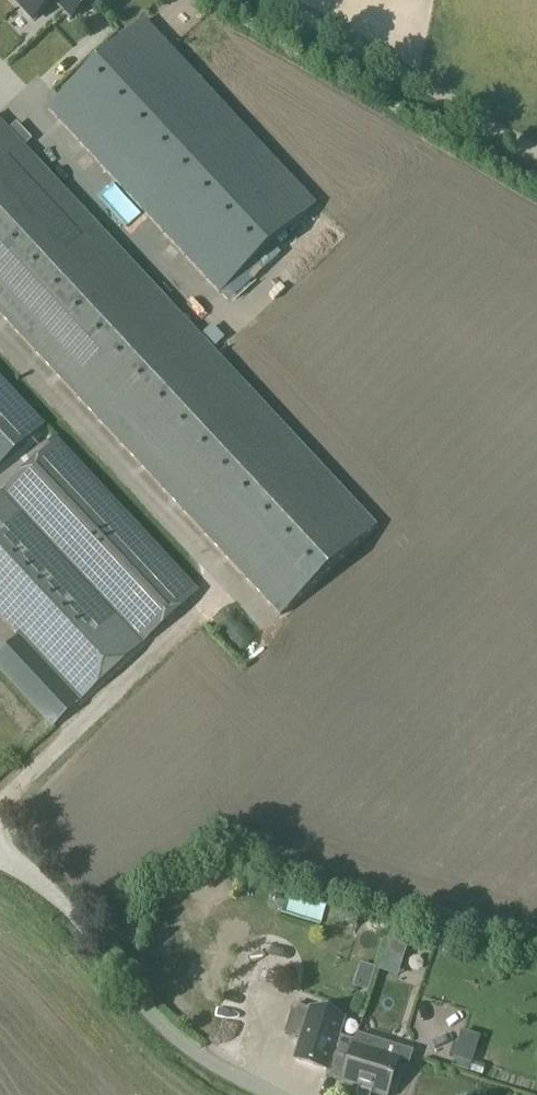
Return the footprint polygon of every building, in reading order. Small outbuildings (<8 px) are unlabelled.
[(32,24),(52,5),(70,24),(95,0),(9,0),(32,24)] [(219,294),(315,204),(145,20),(49,110),(219,294)] [(280,616),(377,527),(0,118),(0,312),(280,616)] [(47,426),(0,376),(0,468),(47,426)] [(0,495),(0,618),(18,637),(79,703),(198,593),(58,442),(0,495)] [(18,637),(0,654),(0,672),(52,728),(79,703),(18,637)] [(343,1020),(311,1010),(295,1060),(327,1071),(328,1066),(346,1072),(342,1084),(360,1090),(361,1086),(386,1094),(387,1094),(397,1067),(407,1070),(412,1053),(357,1035),(355,1042),(338,1037),(343,1020)] [(462,1032),(454,1058),(471,1063),(479,1038),(462,1032)] [(419,1035),(415,1047),(440,1055),(444,1043),(419,1035)]
